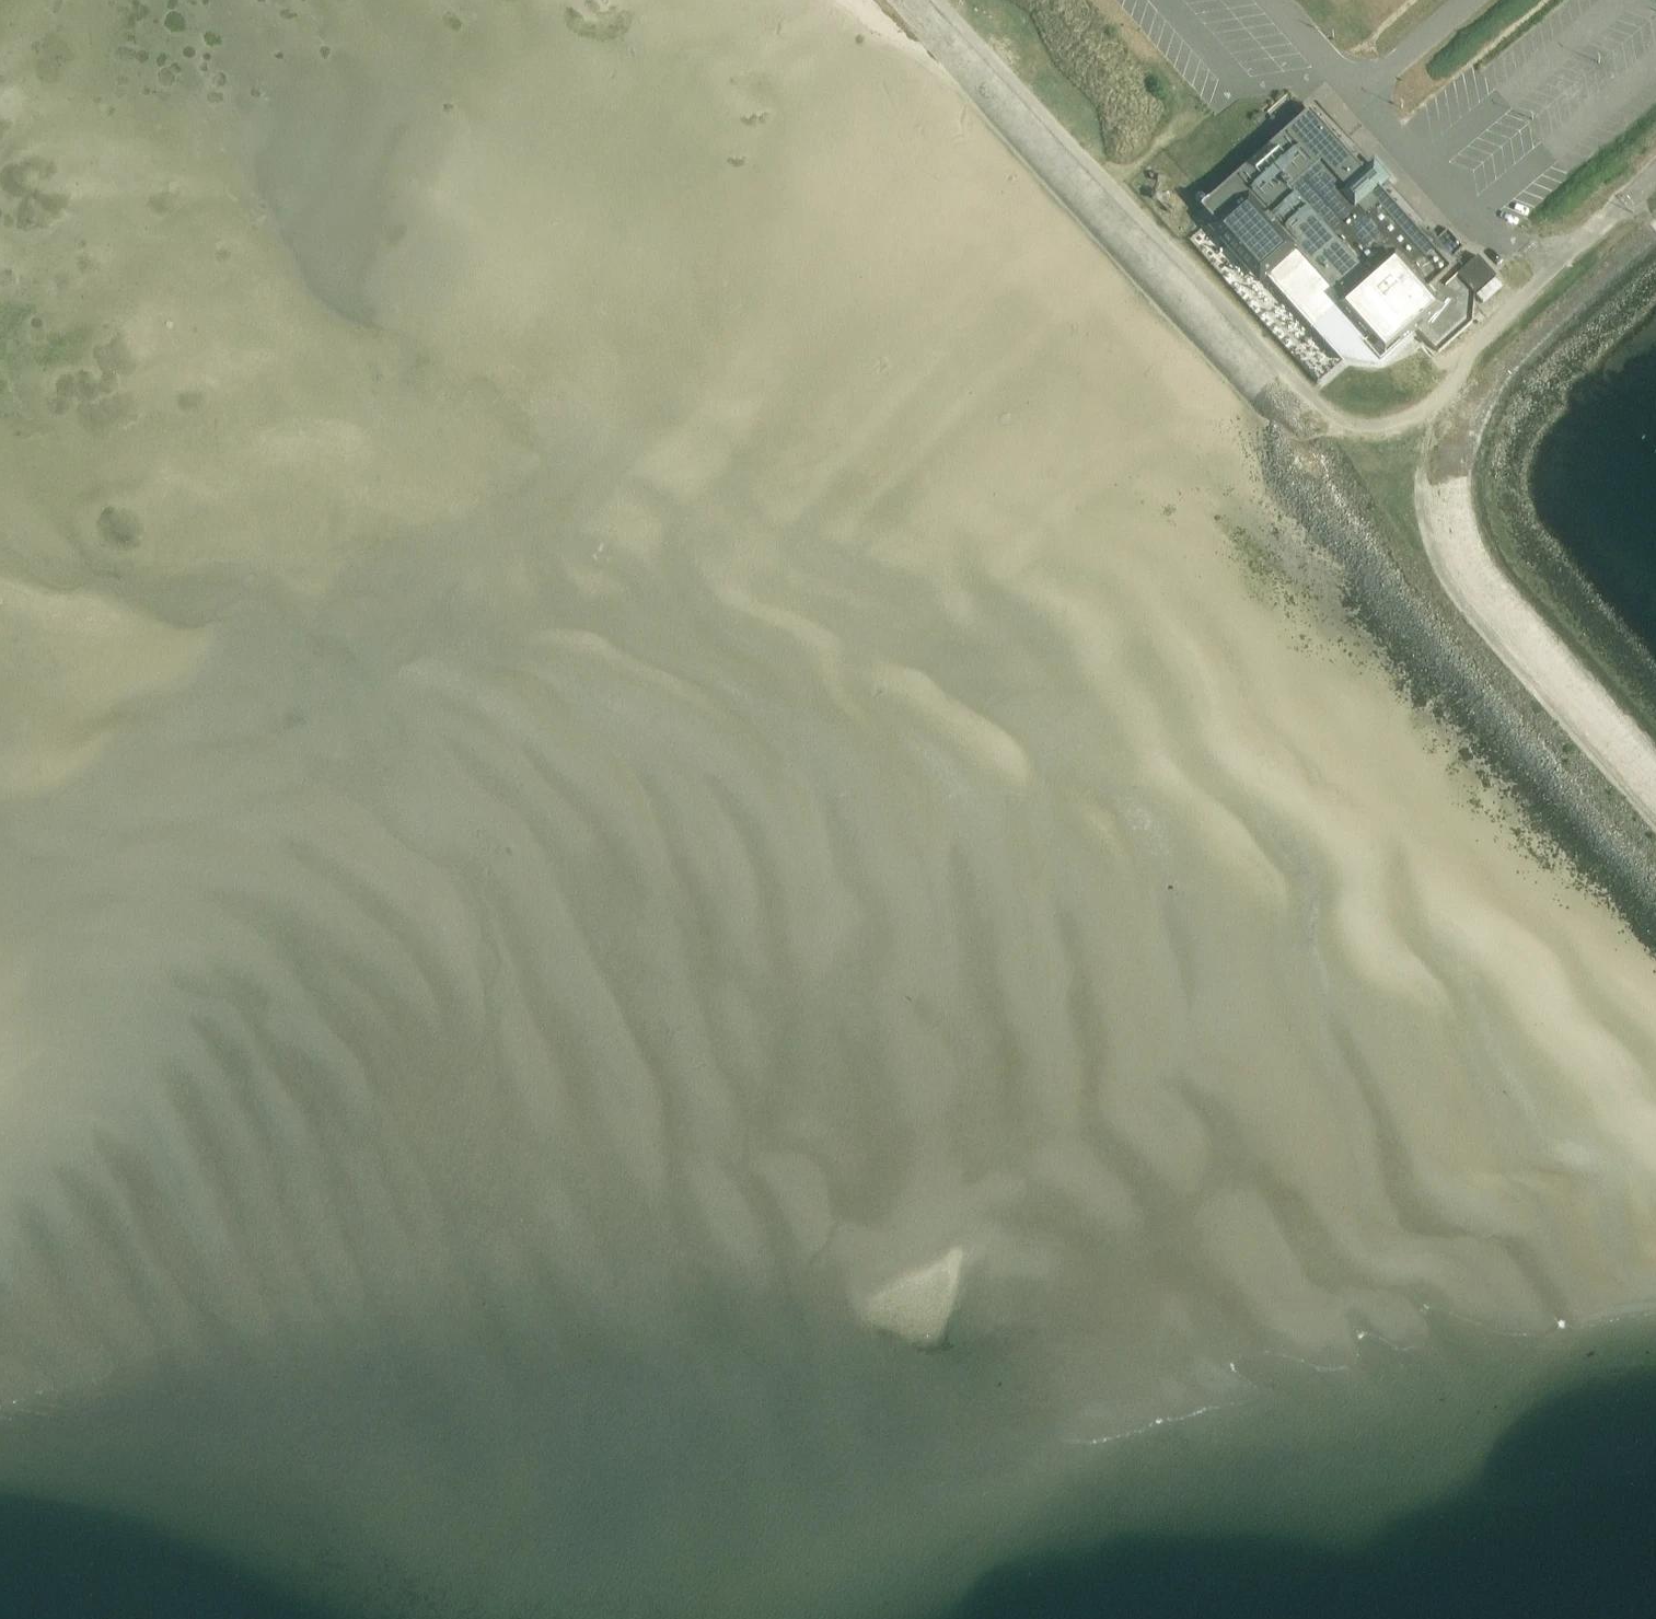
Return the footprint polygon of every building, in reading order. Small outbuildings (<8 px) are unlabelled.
[(1249,163),(1201,206),(1212,219),(1213,220),(1217,224),(1220,222),(1223,225),(1257,264),(1253,268),(1263,278),(1272,270),(1350,358),(1378,360),(1417,326),(1420,323),(1437,307),(1430,299),(1436,293),(1430,288),(1444,275),(1451,269),(1450,268),(1366,173),(1353,158),(1310,110),(1310,109),(1308,111),(1249,163)] [(1458,275),(1476,295),(1496,277),(1478,257),(1458,275)]
